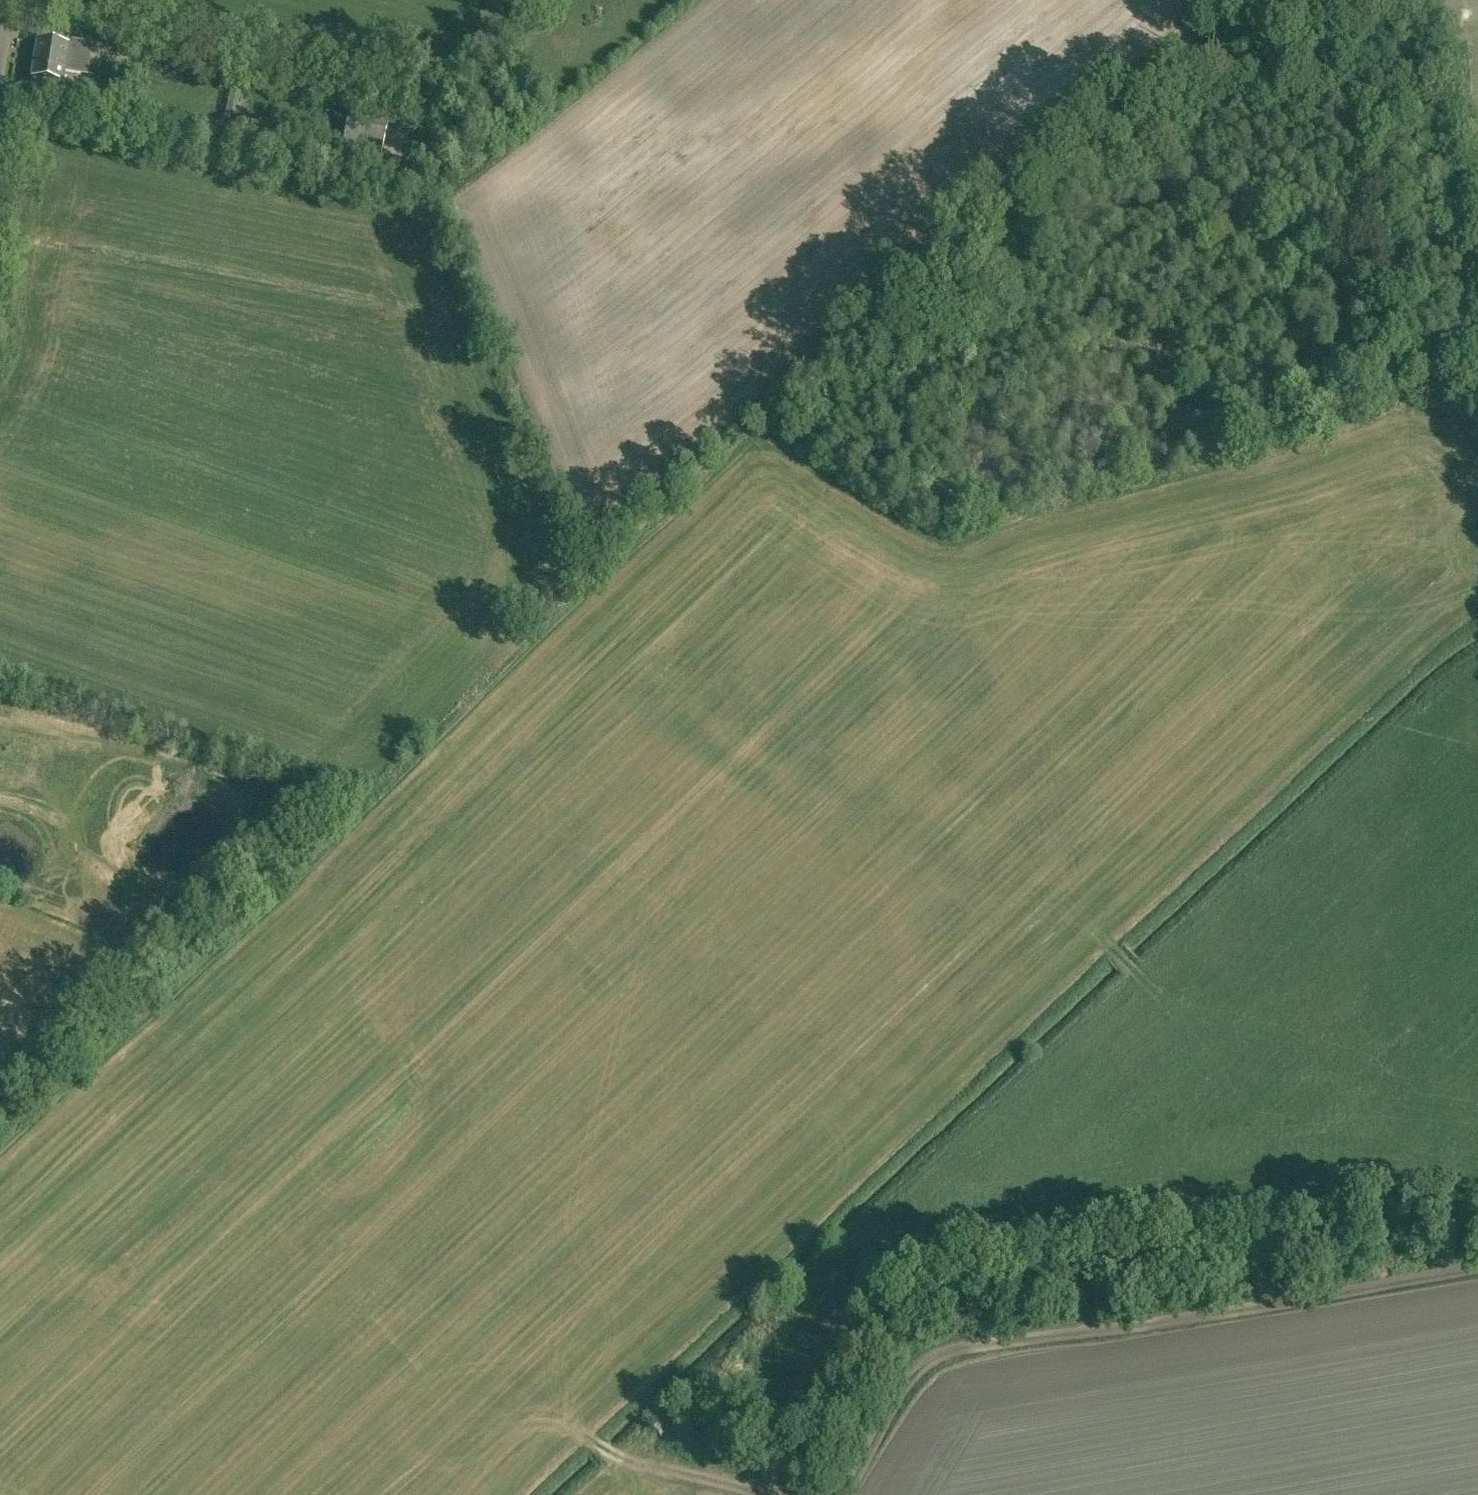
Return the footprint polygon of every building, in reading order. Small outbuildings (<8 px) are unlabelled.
[(84,75),(88,48),(37,40),(31,78),(64,83),(65,73),(84,75)] [(244,91),(230,89),(226,113),(239,116),(244,91)] [(340,156),(378,165),(375,178),(422,188),(425,176),(414,174),(417,162),(382,155),(388,121),(348,113),(340,156)]
